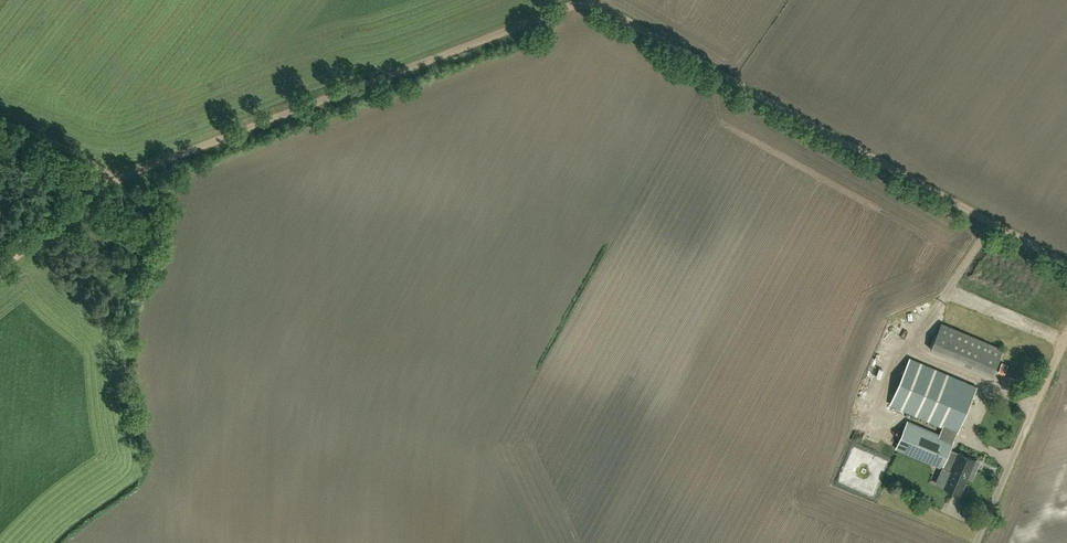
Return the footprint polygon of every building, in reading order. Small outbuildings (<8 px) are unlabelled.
[(994,370),(1004,344),(940,321),(931,347),(994,370)] [(956,433),(957,433),(977,387),(910,358),(890,404),(942,426),(939,434),(907,421),(896,447),(942,467),(949,453),(954,441),(953,441),(956,433)] [(1025,412),(1023,403),(1015,405),(1018,414),(1025,412)] [(867,430),(872,419),(865,415),(860,426),(867,430)] [(856,430),(855,438),(864,440),(865,432),(856,430)] [(857,448),(855,457),(863,459),(865,450),(857,448)] [(956,456),(949,453),(942,467),(951,470),(944,487),(960,493),(967,478),(971,480),(978,463),(957,454),(956,456)] [(851,482),(858,465),(850,462),(843,479),(851,482)] [(873,463),(864,473),(870,478),(879,467),(873,463)]
